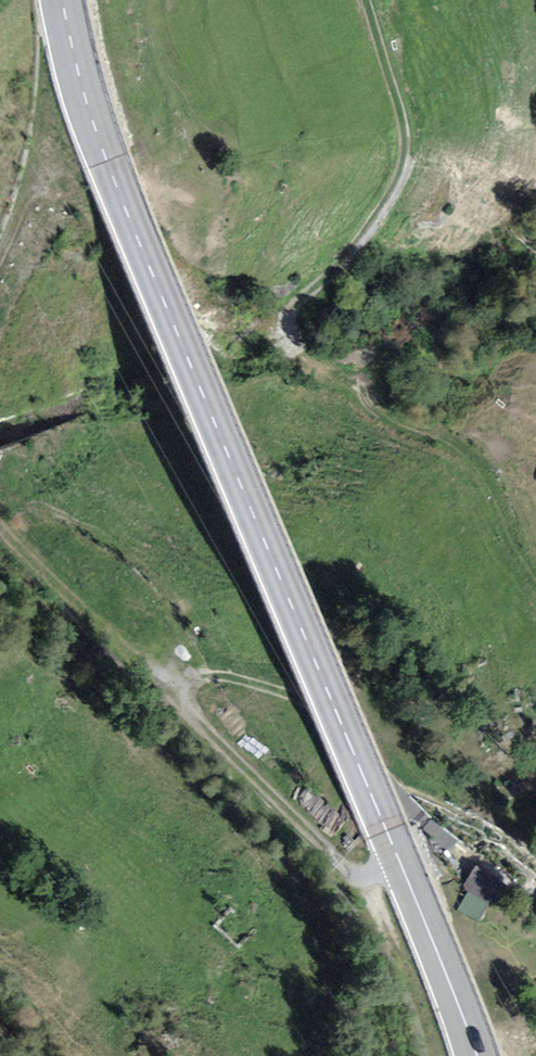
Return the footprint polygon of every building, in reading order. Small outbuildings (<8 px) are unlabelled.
[(483,916),(508,879),(482,862),(457,899),(483,916)]
